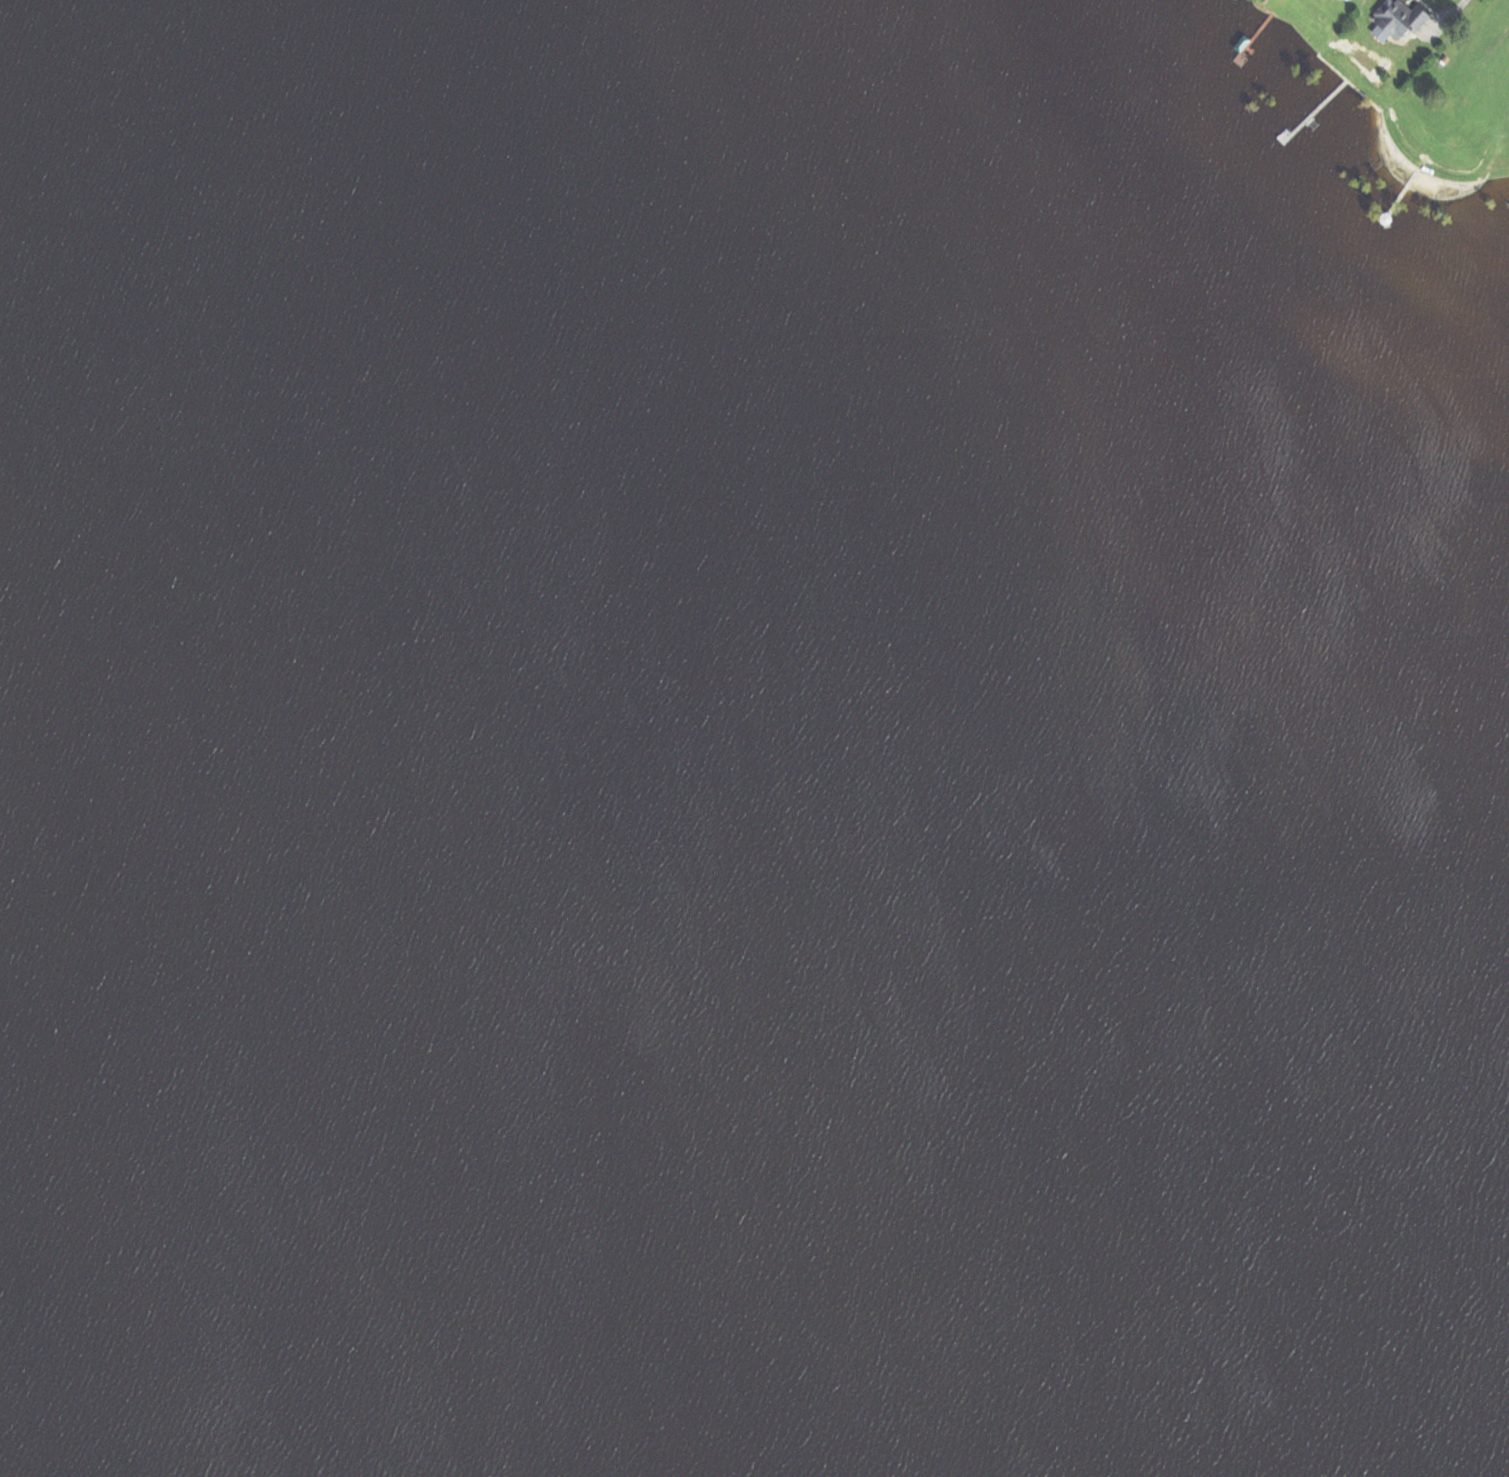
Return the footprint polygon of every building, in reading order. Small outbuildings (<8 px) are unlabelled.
[(1395,0),(1384,0),(1367,19),(1392,42),(1406,26),(1413,33),(1428,17),(1413,4),(1408,11),(1395,0)] [(759,72),(750,69),(747,79),(755,82),(759,72)] [(1474,891),(1479,881),(1472,878),(1468,888),(1474,891)]
